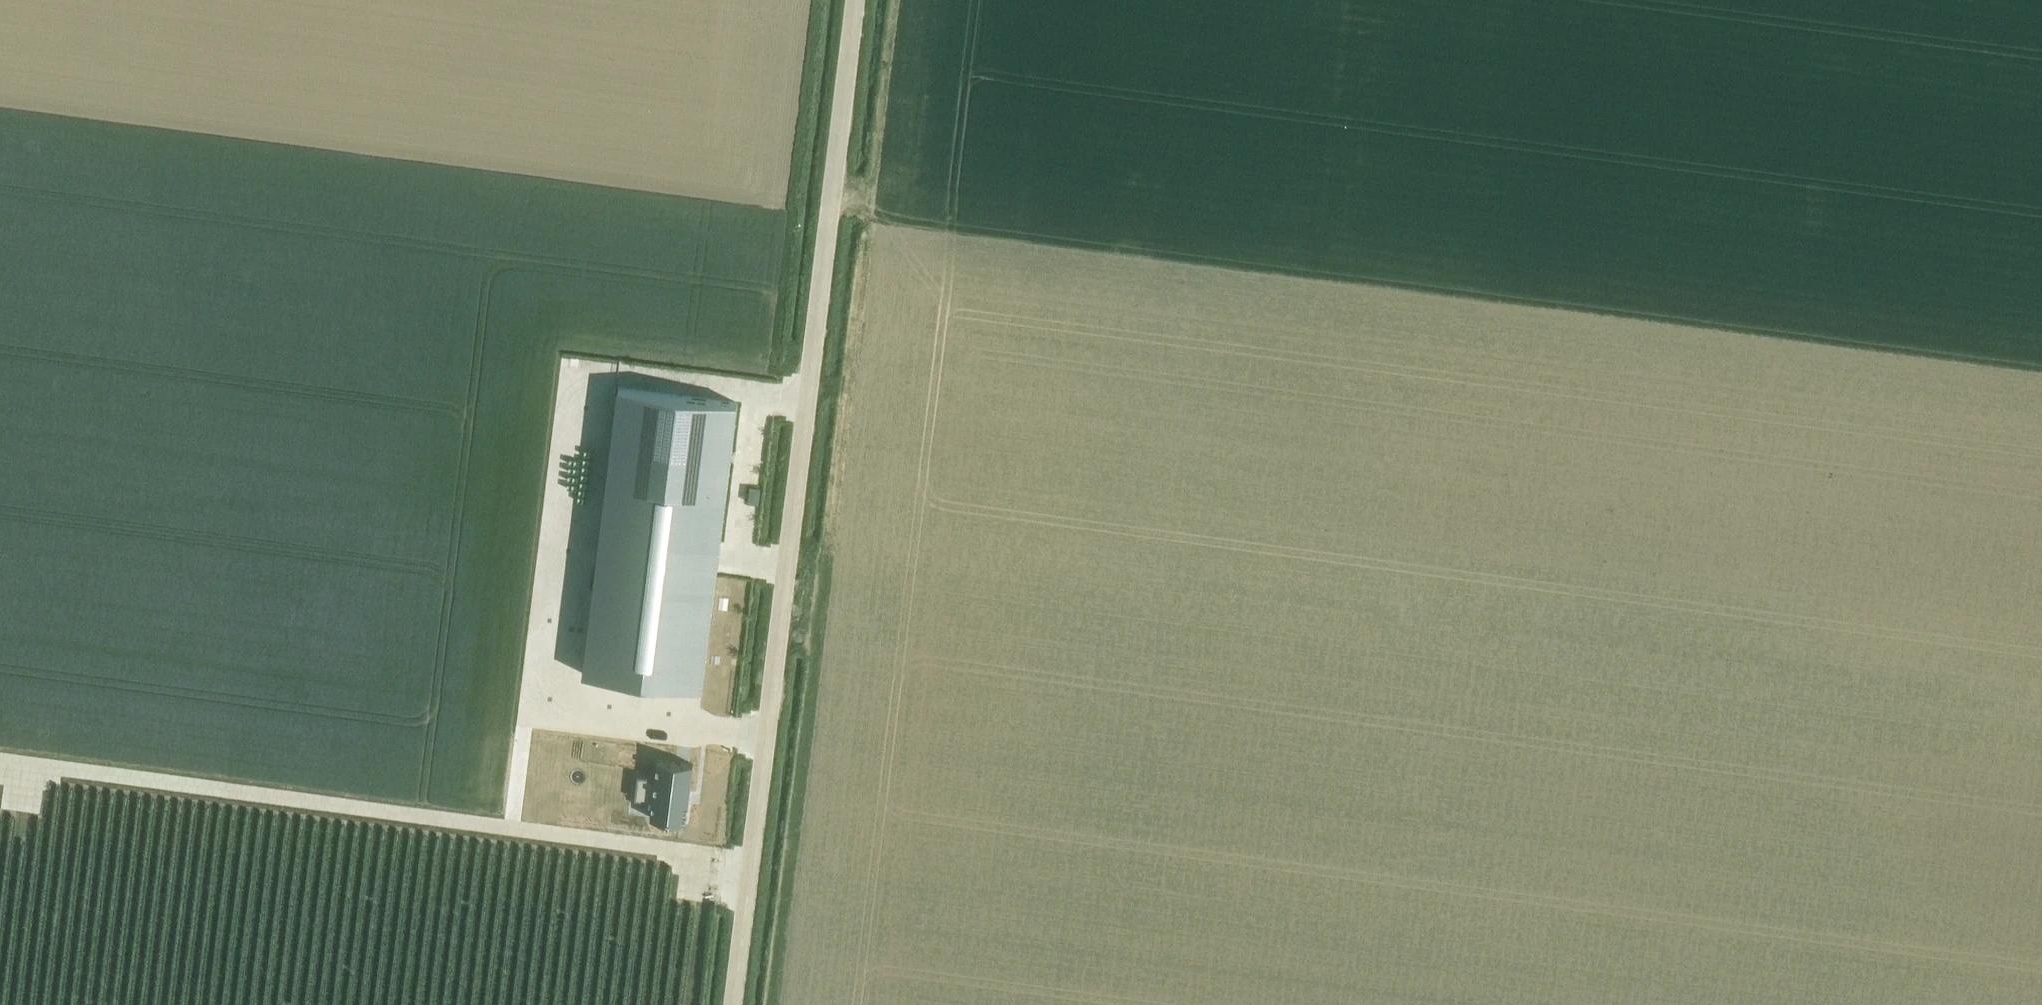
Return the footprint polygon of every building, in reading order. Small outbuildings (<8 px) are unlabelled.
[(606,504),(584,674),(703,689),(727,495),(738,403),(621,388),(606,504)] [(545,421),(530,552),(580,558),(593,443),(592,443),(593,434),(552,429),(553,422),(545,421)] [(750,503),(752,483),(740,482),(738,501),(750,503)] [(557,600),(558,590),(540,589),(539,600),(557,600)] [(679,824),(682,766),(648,764),(648,774),(629,773),(628,797),(646,798),(644,823),(679,824)]
